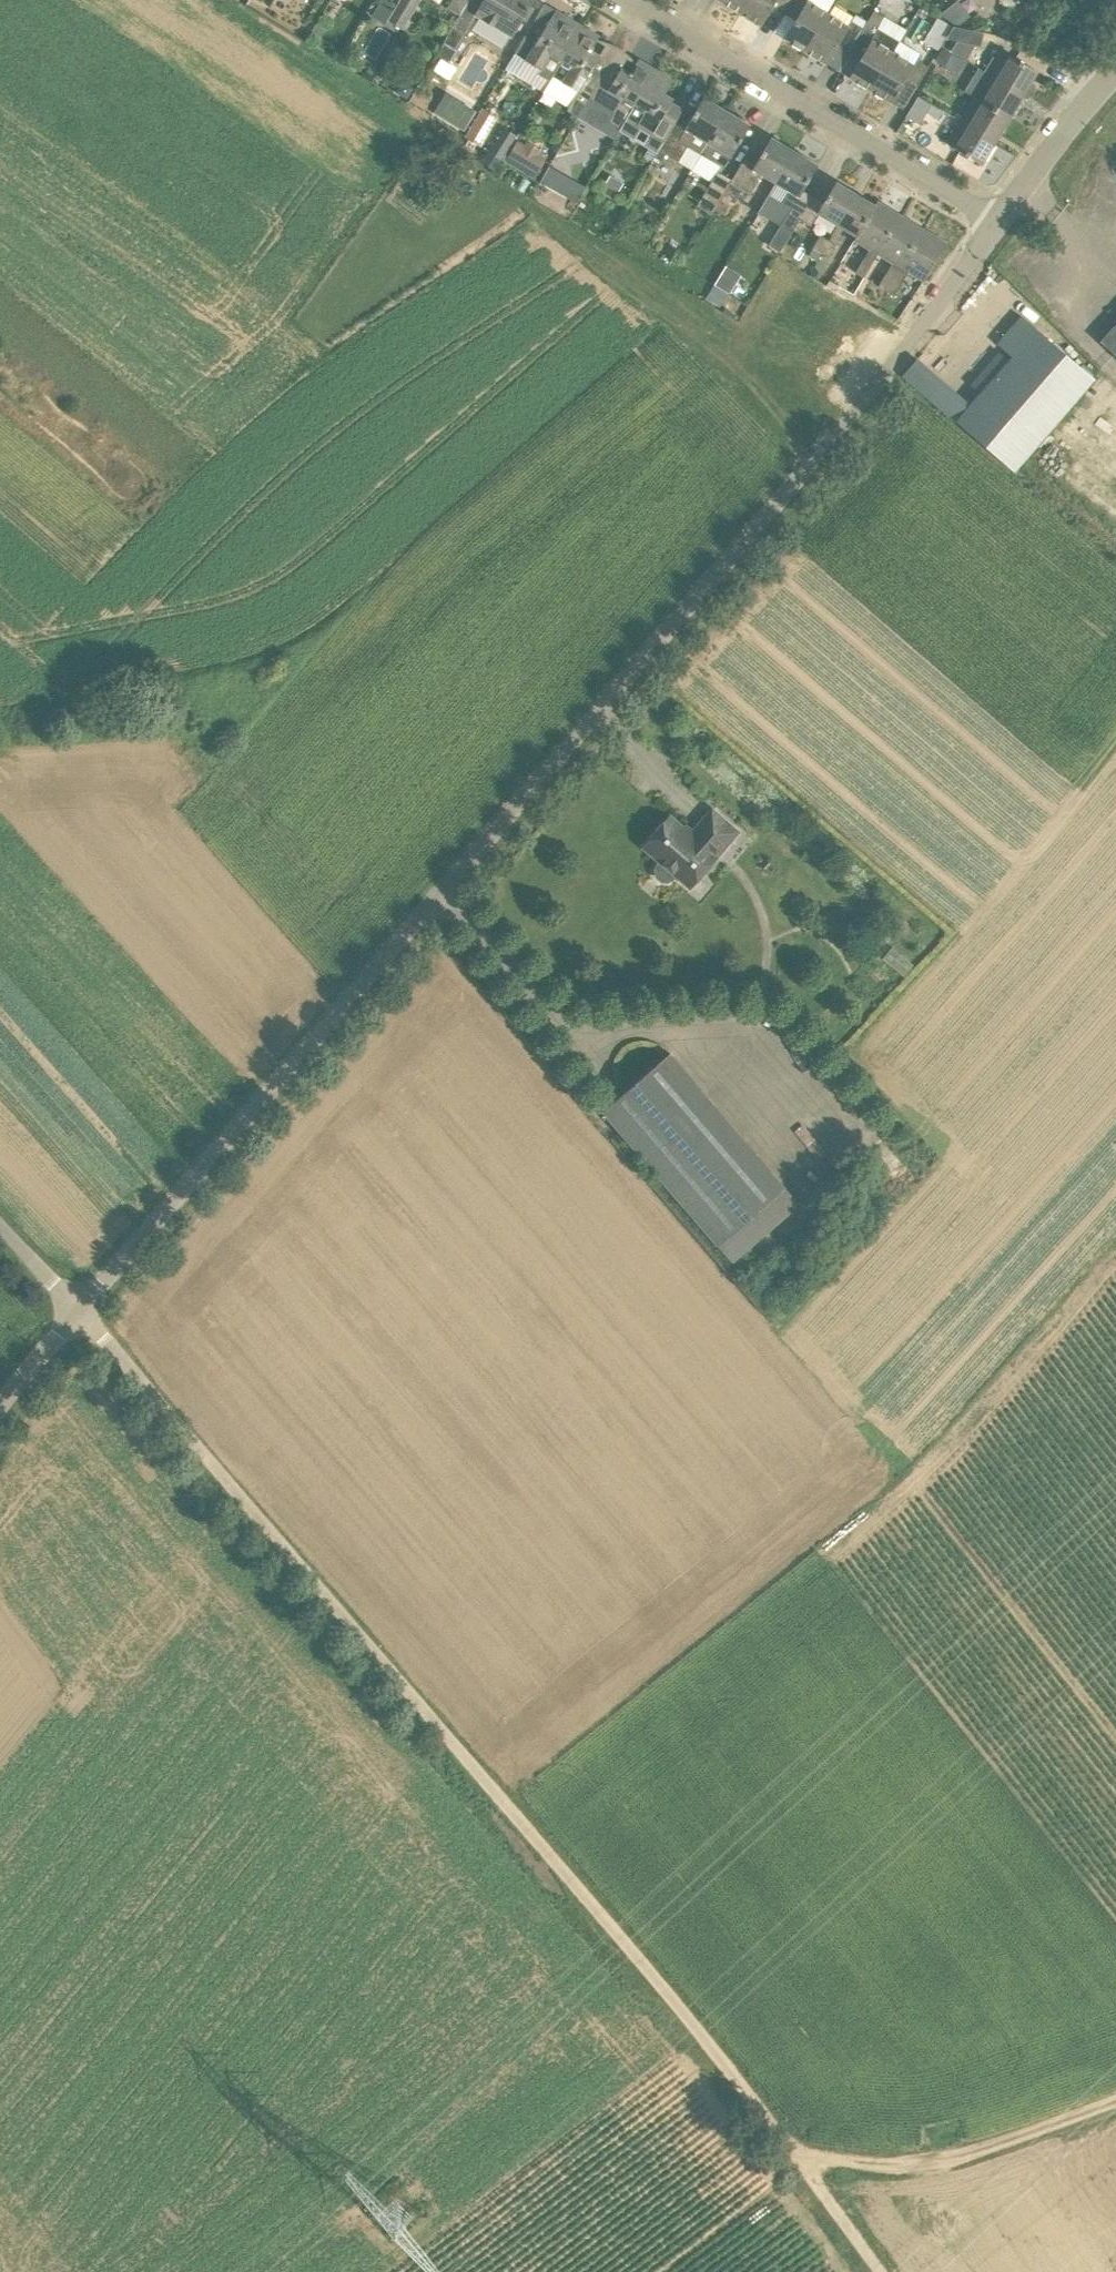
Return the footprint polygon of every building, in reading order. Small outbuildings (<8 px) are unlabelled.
[(422,0),(401,0),(389,20),(394,23),(391,28),(397,32),(401,26),(405,29),(422,0)] [(445,43),(459,50),(477,17),(510,37),(533,0),(483,0),(482,2),(479,0),(470,0),(461,16),(445,43)] [(470,0),(452,0),(448,8),(461,16),(470,0)] [(720,0),(741,13),(749,0),(720,0)] [(792,0),(749,0),(741,13),(762,25),(773,7),(784,13),(792,0)] [(828,12),(836,0),(792,0),(784,13),(796,20),(785,39),(806,51),(828,12)] [(1009,9),(1020,0),(1002,0),(1009,9)] [(550,80),(582,25),(556,10),(541,35),(531,29),(516,52),(542,69),(540,73),(550,80)] [(903,40),(910,27),(877,10),(870,23),(903,40)] [(849,52),(863,28),(852,21),(850,25),(828,12),(806,51),(827,64),(838,45),(849,52)] [(863,28),(864,28),(869,22),(856,14),(852,21),(863,28)] [(934,22),(933,25),(947,34),(951,26),(950,25),(939,19),(937,18),(934,22)] [(578,90),(590,97),(605,73),(594,66),(600,55),(592,50),(600,36),(582,25),(550,80),(543,91),(569,106),(578,90)] [(871,90),(900,41),(879,28),(876,35),(864,28),(863,28),(849,52),(861,59),(850,77),(871,90)] [(915,91),(926,71),(929,66),(918,59),(915,64),(895,51),(900,41),(871,90),(892,102),(903,84),(915,91)] [(957,41),(951,52),(966,61),(976,45),(957,41)] [(445,43),(438,55),(451,63),(459,50),(445,43)] [(949,68),(957,56),(944,48),(936,59),(949,68)] [(1037,72),(1018,60),(1003,51),(989,74),(1023,95),(1037,72)] [(605,73),(590,97),(615,112),(610,120),(622,128),(656,69),(639,59),(630,73),(622,68),(615,79),(605,73)] [(643,146),(657,153),(659,150),(663,142),(679,117),(683,108),(673,102),(674,99),(666,94),(674,80),(656,69),(622,128),(619,132),(634,140),(640,130),(649,135),(643,146)] [(989,74),(988,75),(980,70),(967,91),(976,96),(975,97),(1009,118),(1023,95),(989,74)] [(408,83),(400,84),(395,92),(407,99),(415,88),(408,83)] [(434,112),(441,116),(453,97),(446,93),(434,112)] [(927,113),(938,119),(943,110),(918,96),(907,117),(921,124),(927,113)] [(996,141),(1009,118),(975,97),(961,120),(996,141)] [(701,154),(727,111),(704,98),(689,123),(679,117),(663,142),(659,150),(667,154),(679,161),(687,146),(701,154)] [(496,118),(484,111),(471,132),(467,138),(477,144),(479,145),(482,140),(496,118)] [(725,168),(751,125),(727,111),(701,154),(692,169),(712,181),(719,171),(721,165),(725,168)] [(982,164),(996,141),(961,120),(947,143),(982,164)] [(504,127),(489,150),(504,159),(518,136),(504,127)] [(778,181),(795,152),(771,138),(756,163),(745,157),(733,179),(731,184),(741,190),(749,196),(764,173),(777,180),(778,181)] [(508,158),(537,175),(547,158),(540,154),(542,150),(527,141),(525,145),(518,141),(508,158)] [(659,150),(657,153),(653,160),(661,164),(667,154),(659,150)] [(769,195),(793,208),(803,192),(818,165),(795,152),(778,181),(777,180),(769,195)] [(555,188),(564,173),(551,165),(542,180),(549,184),(555,188)] [(731,184),(733,179),(719,171),(712,181),(699,205),(712,213),(723,196),(731,184)] [(836,181),(823,204),(818,212),(837,224),(856,193),(836,181)] [(731,184),(723,196),(730,200),(736,199),(741,190),(731,184)] [(857,236),(875,205),(856,193),(837,224),(857,236)] [(596,208),(592,206),(587,198),(583,196),(579,203),(594,212),(596,208)] [(857,237),(855,240),(878,254),(901,215),(878,201),(875,205),(857,236),(857,237)] [(782,226),(781,226),(769,245),(780,252),(800,218),(790,212),(782,226)] [(878,254),(879,254),(901,267),(924,229),(901,215),(878,254)] [(924,229),(901,267),(909,272),(924,281),(947,242),(924,229)] [(829,240),(820,235),(813,248),(822,253),(829,240)] [(822,253),(830,257),(837,245),(829,240),(822,253)] [(817,261),(822,253),(813,248),(808,256),(817,261)] [(863,276),(870,265),(863,261),(856,272),(863,276)] [(879,286),(887,291),(894,279),(886,275),(879,286)] [(902,284),(894,279),(887,291),(895,296),(902,284)] [(1096,379),(1039,330),(1022,316),(1004,337),(1011,344),(1006,349),(1014,355),(957,421),(1016,472),(1096,379)] [(1102,341),(1115,354),(1115,325),(1102,341)] [(691,835),(673,819),(670,816),(644,846),(661,861),(658,865),(656,870),(657,876),(662,880),(668,880),(673,878),(676,873),(691,886),(717,857),(715,856),(725,845),(700,824),(691,835)] [(718,1245),(785,1187),(670,1052),(602,1110),(718,1245)]
